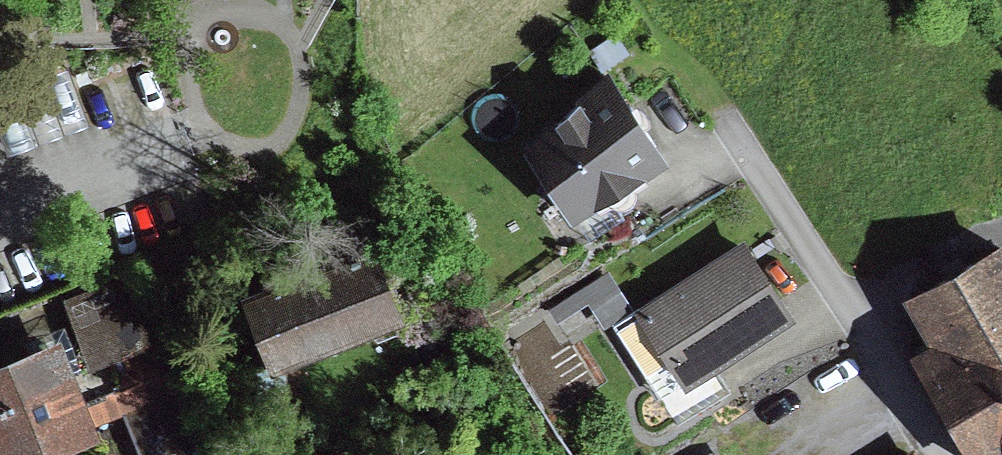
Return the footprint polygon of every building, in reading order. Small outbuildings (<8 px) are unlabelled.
[(616,30),(588,48),(600,66),(608,61),(628,48),(616,30)] [(608,61),(518,141),(575,217),(667,148),(608,61)] [(0,89),(0,115),(9,142),(90,116),(73,65),(0,89)] [(909,343),(974,454),(1001,454),(1001,233),(1001,232),(902,289),(927,332),(909,343)] [(744,236),(613,321),(646,372),(667,358),(684,384),(715,363),(794,312),(744,236)] [(380,239),(244,288),(271,363),(407,313),(380,239)] [(139,270),(66,298),(90,363),(101,359),(158,337),(164,336),(139,270)] [(606,322),(631,307),(608,270),(551,305),(559,318),(591,299),(606,322)] [(0,359),(0,454),(31,454),(102,426),(99,419),(88,393),(64,333),(0,359)] [(88,393),(99,419),(125,409),(143,454),(164,454),(199,441),(158,337),(101,359),(111,385),(88,393)] [(729,384),(715,363),(684,384),(667,358),(646,372),(676,418),(729,384)] [(898,454),(922,454),(916,445),(898,454)]
